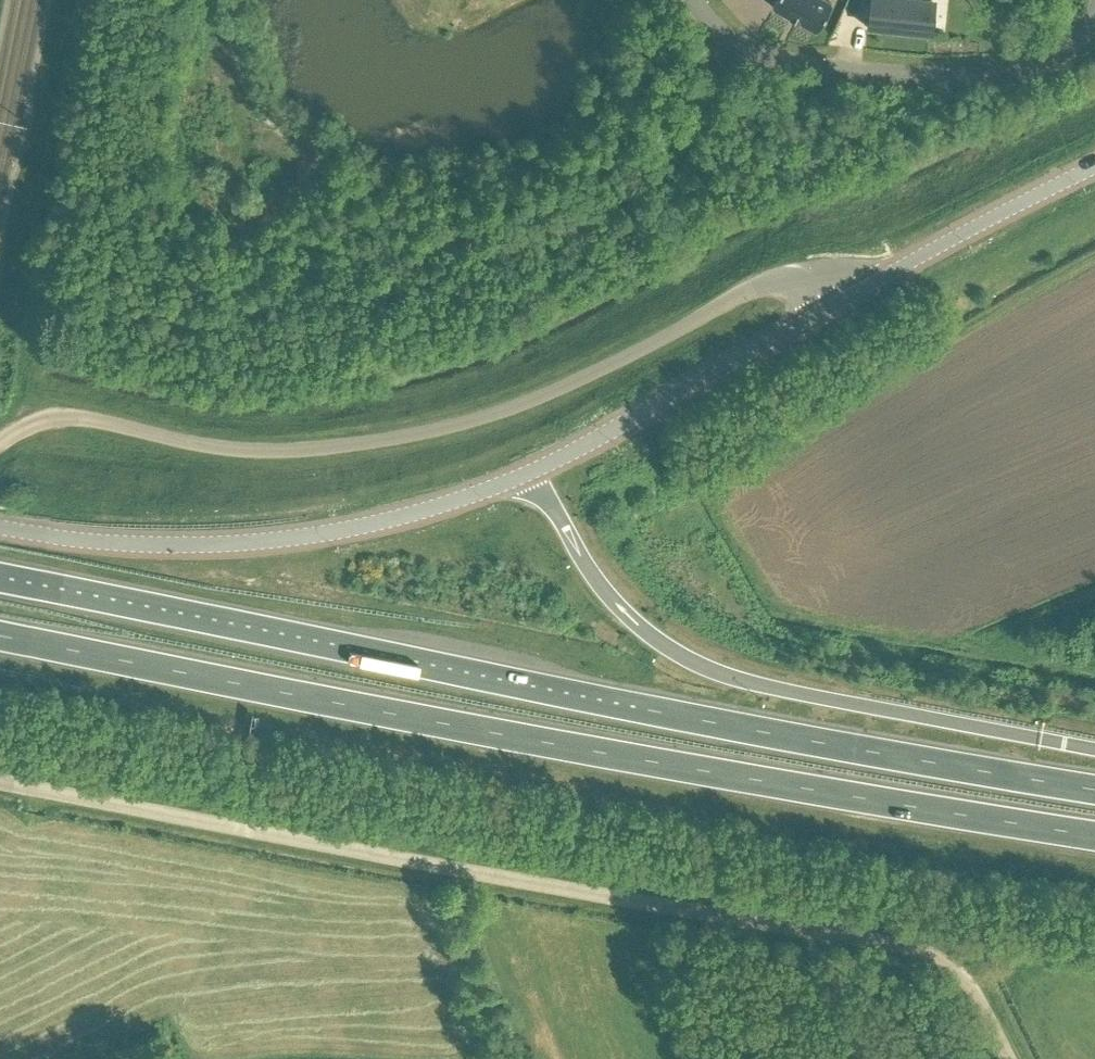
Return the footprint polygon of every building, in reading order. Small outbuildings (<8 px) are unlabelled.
[(827,0),(775,0),(772,5),(790,15),(789,17),(798,21),(799,20),(817,29),(831,2),(827,0)] [(932,0),(870,0),(867,26),(928,33),(932,0)]
